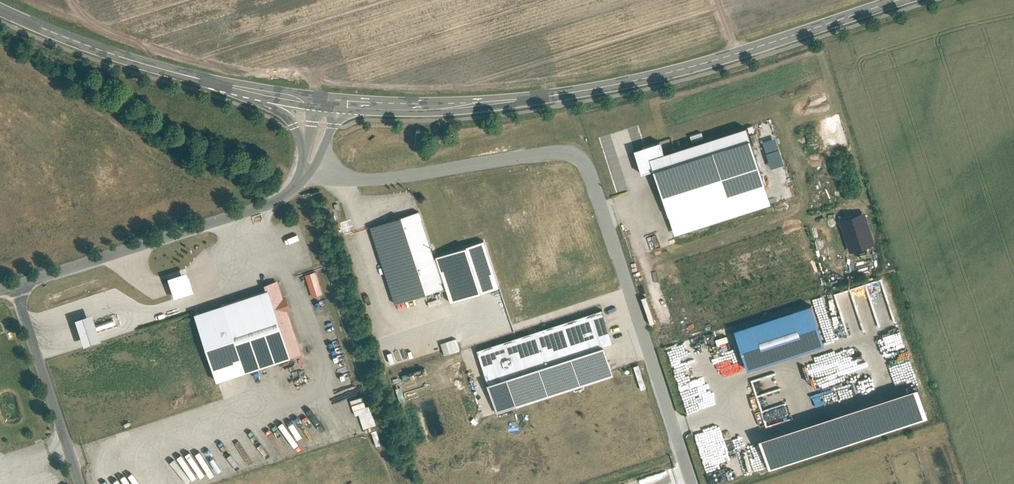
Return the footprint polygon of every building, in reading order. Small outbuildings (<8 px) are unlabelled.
[(764,184),(745,125),(663,151),(659,140),(633,148),(641,171),(652,168),(661,196),(718,177),(724,197),(764,184)] [(692,140),(703,137),(701,132),(690,135),(692,140)] [(443,287),(418,210),(369,225),(394,303),(443,287)] [(874,244),(865,210),(839,217),(848,251),(874,244)] [(186,268),(162,277),(172,300),(194,293),(186,268)] [(306,273),(311,296),(322,294),(317,271),(306,273)] [(188,309),(214,379),(291,353),(264,278),(252,283),(254,288),(188,309)] [(835,291),(846,335),(868,330),(868,332),(894,325),(883,279),(835,291)] [(314,303),(317,314),(329,311),(326,300),(314,303)] [(824,343),(810,302),(733,328),(747,368),(824,343)] [(613,343),(603,311),(480,352),(500,412),(613,374),(603,346),(613,343)] [(91,312),(70,318),(78,346),(99,339),(96,330),(116,324),(115,319),(95,325),(91,312)] [(455,338),(446,341),(450,353),(459,349),(455,338)] [(638,365),(633,366),(641,389),(646,387),(638,365)] [(756,394),(765,426),(792,419),(783,387),(756,394)] [(767,468),(927,419),(917,387),(757,436),(767,468)] [(369,405),(353,409),(355,416),(359,415),(363,428),(375,424),(369,405)]
